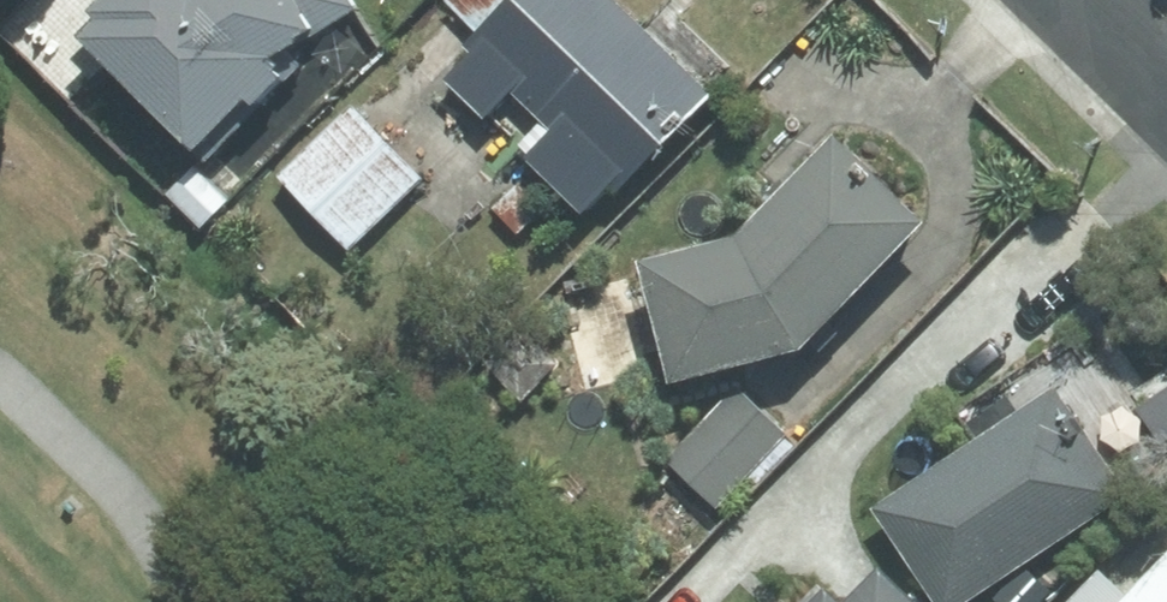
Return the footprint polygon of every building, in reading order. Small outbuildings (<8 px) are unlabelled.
[(299,71),(294,51),(333,19),(336,26),(367,6),(363,0),(113,0),(109,4),(116,10),(109,19),(104,14),(89,31),(217,157),(299,71)] [(726,91),(692,60),(657,26),(628,0),(523,0),(490,35),(454,72),(500,114),(524,89),(553,117),(527,145),(597,210),(623,182),(632,190),(726,91)] [(523,0),(454,0),(490,35),(523,0)] [(396,139),(361,103),(288,173),(357,245),(431,176),(396,139)] [(796,186),(755,232),(664,256),(679,314),(694,374),(819,342),(945,216),(933,204),(850,125),(796,186)] [(234,197),(201,166),(174,194),(208,225),(234,197)] [(532,326),(494,363),(530,399),(567,361),(532,326)] [(1103,362),(1066,385),(1094,426),(1129,402),(1103,362)] [(1066,385),(1033,407),(887,505),(953,601),(976,601),(1139,493),(1117,460),(1094,426),(1066,385)] [(771,410),(746,386),(677,460),(727,507),(796,433),(771,410)] [(837,574),(809,601),(934,601),(888,556),(854,590),(837,574)] [(1135,595),(1127,601),(1166,601),(1166,562),(1135,595)] [(1005,600),(1008,601),(1044,601),(1058,587),(1036,567),(1005,600)] [(1135,595),(1107,568),(1074,601),(1127,601),(1135,595)]
